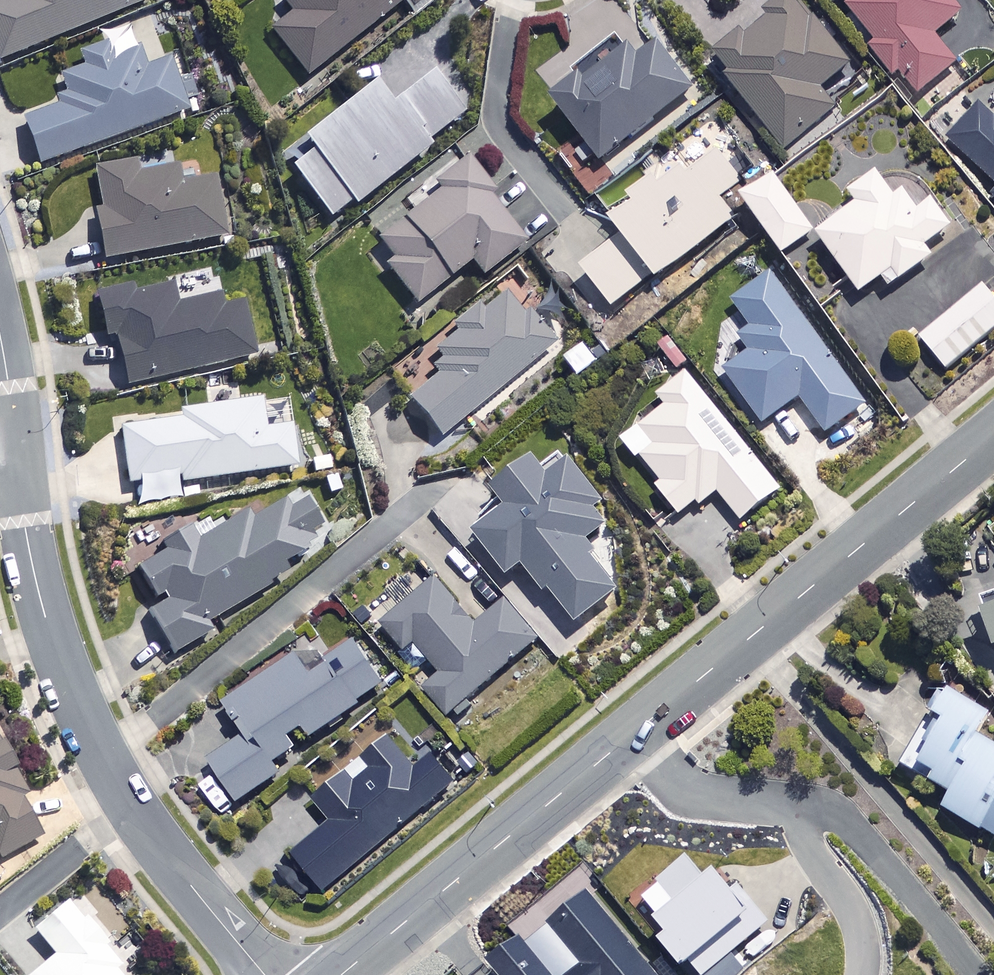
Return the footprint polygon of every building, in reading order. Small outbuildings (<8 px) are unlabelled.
[(0,2),(0,60),(147,0),(4,0),(0,2)] [(303,76),(402,1),(413,15),(433,0),(279,0),(287,12),(266,28),(303,76)] [(738,35),(711,57),(782,152),(835,112),(817,89),(846,68),(795,0),(783,0),(758,19),(764,28),(744,43),(738,35)] [(854,1),(845,9),(874,44),(869,48),(892,76),(898,71),(917,95),(955,63),(932,35),(960,12),(950,0),(853,0),(854,1)] [(103,40),(80,48),(87,65),(59,75),(69,102),(20,119),(36,165),(188,112),(169,59),(144,68),(138,50),(110,60),(103,40)] [(635,63),(618,40),(581,68),(584,72),(549,99),(596,161),(690,90),(657,46),(635,63)] [(462,113),(429,71),(386,105),(368,82),(297,137),(307,150),(286,167),(327,218),(349,200),(353,205),(427,146),(424,142),(462,113)] [(992,120),(977,106),(945,139),(993,186),(993,117),(992,120)] [(740,183),(701,131),(653,167),(657,171),(624,196),(630,203),(607,220),(619,237),(579,267),(612,311),(736,219),(720,198),(740,183)] [(523,242),(464,161),(428,186),(433,193),(373,237),(390,260),(383,265),(411,304),(468,262),(478,275),(523,242)] [(178,185),(175,163),(132,171),(131,163),(92,170),(98,209),(91,210),(100,260),(224,238),(214,178),(178,185)] [(890,196),(872,173),(845,192),(854,203),(813,233),(855,292),(878,276),(885,286),(928,256),(920,245),(946,226),(927,200),(913,210),(898,190),(890,196)] [(810,230),(770,175),(738,198),(779,253),(810,230)] [(865,404),(767,272),(729,300),(749,327),(736,336),(747,351),(721,370),(761,423),(796,397),(824,434),(865,404)] [(220,305),(218,295),(178,303),(174,282),(131,292),(130,286),(93,294),(102,337),(112,335),(123,385),(253,357),(241,300),(220,305)] [(979,285),(917,338),(943,369),(993,327),(993,303),(979,285)] [(520,316),(500,291),(428,348),(443,367),(405,397),(437,437),(553,344),(527,311),(520,316)] [(693,500),(697,506),(715,491),(739,521),(779,489),(684,370),(655,394),(662,403),(618,440),(632,458),(637,454),(658,481),(652,485),(675,514),(693,500)] [(235,399),(233,385),(210,389),(213,408),(117,422),(126,482),(136,481),(140,503),(177,497),(175,483),(299,465),(293,425),(264,429),(259,396),(235,399)] [(589,556),(597,550),(587,538),(605,524),(593,509),(599,504),(566,461),(544,478),(529,458),(490,487),(505,507),(471,533),(505,576),(520,564),(542,593),(547,589),(574,624),(616,591),(589,556)] [(312,543),(308,535),(322,526),(299,487),(241,522),(236,515),(199,537),(191,522),(161,539),(166,549),(135,567),(157,605),(146,611),(171,654),(210,631),(205,623),(284,576),(277,564),(312,543)] [(447,716),(453,710),(458,715),(466,708),(462,703),(536,639),(502,600),(473,625),(432,577),(413,594),(400,579),(384,592),(396,607),(378,623),(402,651),(413,642),(440,674),(423,688),(447,716)] [(986,606),(975,609),(987,647),(993,644),(993,591),(982,595),(986,606)] [(381,685),(349,640),(305,671),(291,652),(220,702),(242,734),(205,761),(236,804),(279,773),(272,763),(294,748),(286,736),(300,725),(308,737),(381,685)] [(943,690),(914,742),(912,741),(900,762),(950,790),(941,807),(993,837),(993,747),(976,737),(989,715),(943,690)] [(413,770),(385,736),(309,799),(329,823),(290,855),(322,893),(453,784),(430,756),(413,770)] [(0,744),(0,857),(39,836),(18,796),(26,792),(0,744)] [(687,957),(701,974),(767,919),(737,882),(730,888),(711,865),(702,872),(685,852),(654,877),(658,882),(641,896),(655,912),(651,915),(664,929),(655,936),(679,964),(687,957)] [(482,958),(497,974),(657,974),(584,889),(522,942),(514,931),(482,958)] [(65,898),(30,928),(52,953),(27,974),(120,974),(114,968),(121,962),(65,898)]
